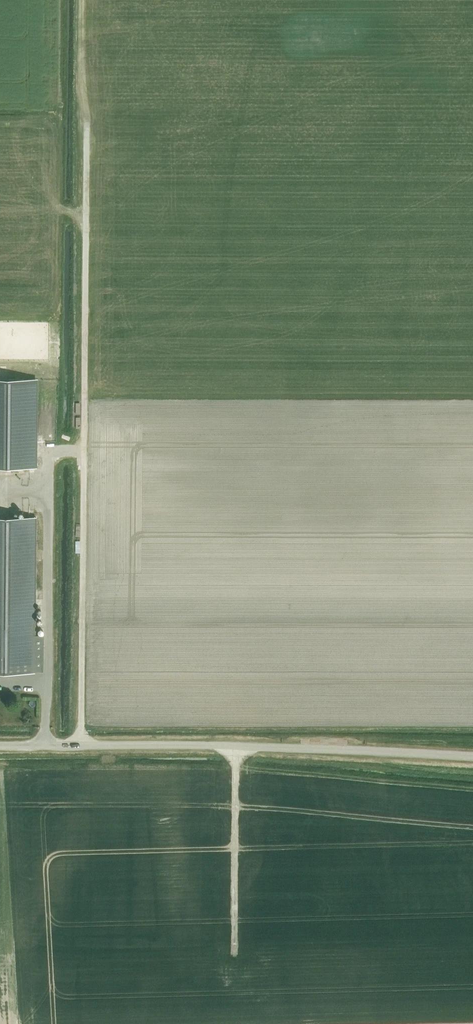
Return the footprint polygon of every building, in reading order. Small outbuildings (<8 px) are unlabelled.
[(38,379),(0,379),(0,467),(37,467),(38,379)] [(33,672),(44,672),(44,635),(35,635),(35,626),(33,625),(34,518),(0,517),(0,671),(33,672)]
